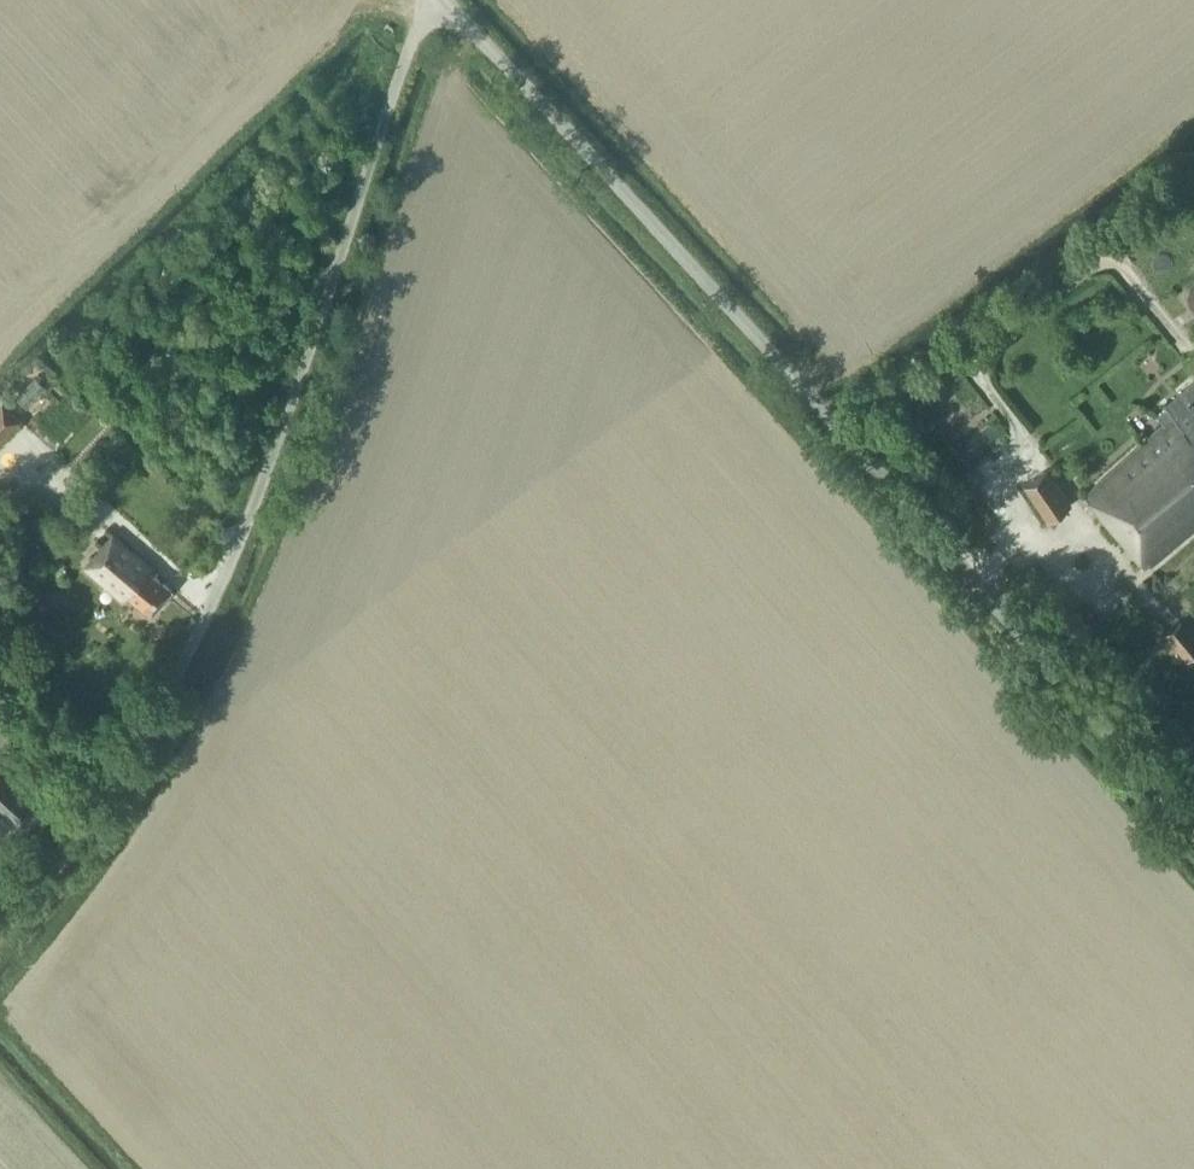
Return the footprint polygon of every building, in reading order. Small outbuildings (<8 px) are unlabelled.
[(1165,406),(1166,407),(1157,415),(1164,423),(1085,493),(1146,565),(1193,524),(1193,381),(1165,406)] [(2,401),(0,403),(0,443),(22,420),(2,401)] [(1048,519),(1071,503),(1048,467),(1024,483),(1048,519)] [(150,614),(171,589),(149,569),(151,567),(113,534),(87,565),(124,597),(127,594),(150,614)] [(1193,654),(1193,635),(1182,620),(1164,634),(1186,660),(1193,654)] [(46,801),(30,787),(33,783),(0,754),(0,810),(21,829),(32,817),(35,819),(40,818),(48,809),(48,805),(45,802),(46,801)]
